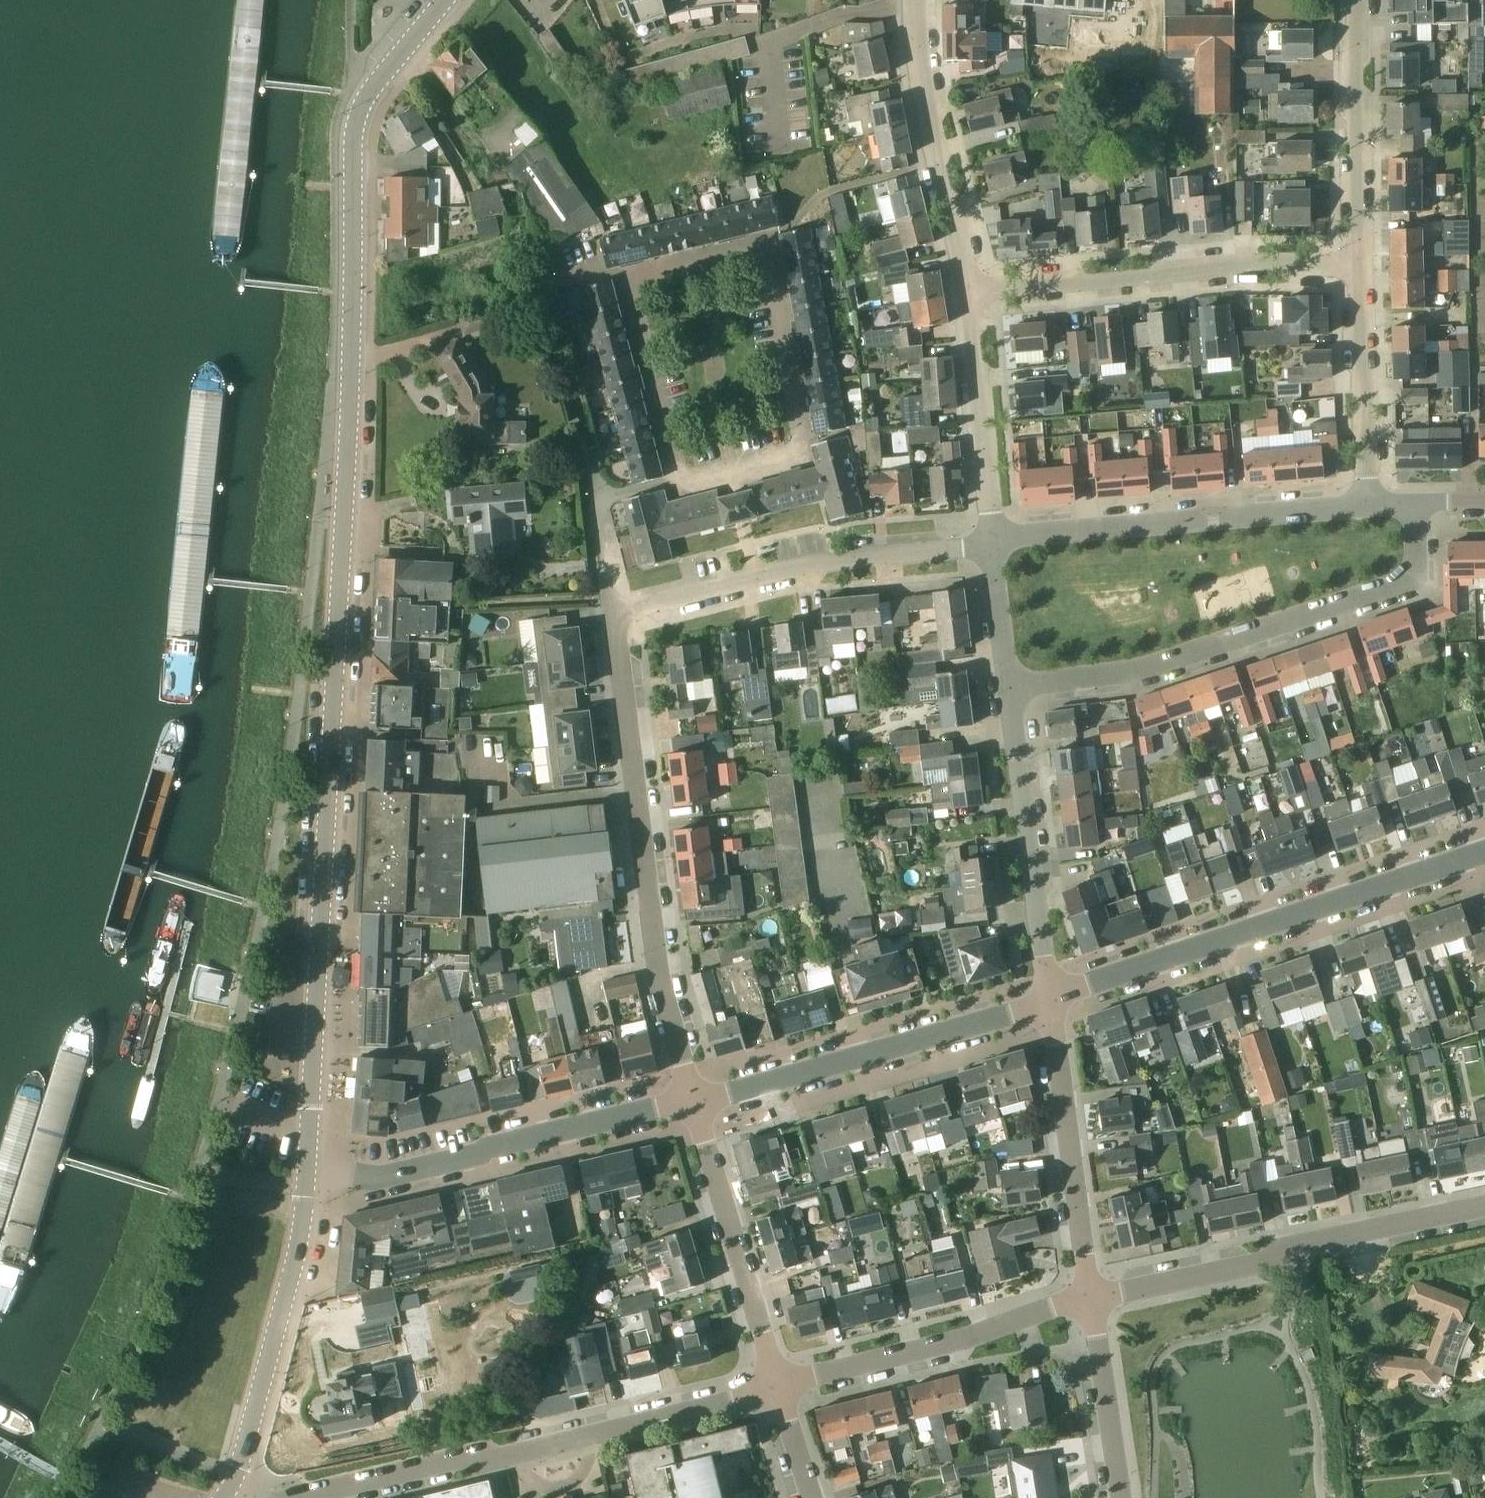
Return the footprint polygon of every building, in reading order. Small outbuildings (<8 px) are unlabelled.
[(637,28),(640,27),(654,22),(677,15),(684,13),(692,11),(700,9),(708,8),(716,7),(725,6),(733,5),(741,5),(749,5),(761,5),(761,0),(625,0),(637,28)] [(945,34),(978,34),(977,2),(987,2),(987,0),(959,0),(959,5),(944,6),(945,34)] [(1011,15),(1023,16),(1024,6),(1105,12),(1106,0),(1012,0),(1011,15)] [(1166,58),(1195,58),(1196,115),(1235,114),(1235,89),(1235,73),(1235,60),(1235,56),(1235,33),(1234,33),(1233,16),(1186,18),(1185,0),(1167,0),(1166,58)] [(1468,43),(1468,0),(1389,0),(1389,14),(1390,14),(1410,14),(1410,25),(1457,24),(1457,43),(1468,43)] [(1469,73),(1469,87),(1481,87),(1482,73),(1484,73),(1484,38),(1475,38),(1475,26),(1483,27),(1483,23),(1484,23),(1484,0),(1468,0),(1468,43),(1469,73)] [(843,49),(855,46),(882,40),(886,39),(882,23),(883,23),(883,21),(870,23),(844,23),(843,49)] [(1312,31),(1292,31),(1282,31),(1282,34),(1279,34),(1280,46),(1283,46),(1283,49),(1266,50),(1267,62),(1297,61),(1297,59),(1312,59),(1312,31)] [(1235,33),(1235,56),(1243,56),(1242,45),(1246,45),(1246,33),(1235,33)] [(945,61),(960,61),(960,73),(986,69),(985,62),(986,61),(986,34),(978,34),(945,34),(945,61)] [(630,89),(750,55),(745,37),(622,72),(630,89)] [(862,79),(889,72),(882,40),(855,46),(862,79)] [(509,96),(478,56),(465,41),(459,46),(458,45),(442,58),(442,59),(432,67),(456,97),(474,83),(494,108),(509,96)] [(1389,87),(1420,86),(1420,59),(1435,59),(1434,44),(1441,44),(1441,43),(1394,44),(1394,55),(1389,55),(1389,87)] [(564,51),(551,60),(556,67),(569,58),(564,50),(564,51)] [(1008,64),(1000,65),(1001,74),(1026,73),(1025,51),(1007,52),(1008,64)] [(1235,73),(1265,73),(1265,64),(1242,64),(1242,60),(1235,60),(1235,73)] [(670,120),(732,104),(723,67),(661,83),(670,120)] [(815,71),(818,84),(828,81),(829,81),(826,68),(815,71)] [(1264,75),(1265,73),(1235,73),(1235,89),(1262,89),(1262,94),(1269,93),(1269,120),(1287,120),(1313,121),(1313,118),(1316,118),(1316,107),(1313,107),(1313,93),(1301,93),(1301,85),(1279,85),(1280,74),(1264,75)] [(1135,78),(1131,85),(1136,91),(1144,90),(1147,84),(1142,77),(1135,78)] [(1457,80),(1433,80),(1433,93),(1457,93),(1457,80)] [(972,133),(1005,125),(1001,111),(1016,107),(1011,88),(983,95),(984,101),(965,106),(972,133)] [(907,126),(901,99),(890,102),(888,90),(844,98),(852,137),(876,132),(907,126)] [(1468,95),(1438,94),(1438,111),(1468,111),(1468,95)] [(509,222),(528,215),(529,214),(541,246),(602,223),(542,139),(544,138),(531,120),(529,121),(511,98),(473,127),(499,165),(497,166),(499,169),(501,167),(513,184),(499,187),(506,212),(509,222)] [(1260,100),(1244,101),(1244,114),(1261,113),(1260,100)] [(1402,149),(1426,149),(1426,133),(1420,133),(1420,105),(1389,105),(1389,134),(1402,134),(1402,149)] [(427,155),(421,145),(434,137),(416,107),(395,121),(400,130),(387,138),(399,155),(399,169),(427,167),(427,155)] [(1018,122),(1022,140),(1047,134),(1043,116),(1018,122)] [(905,154),(912,153),(907,126),(876,132),(884,172),(908,167),(905,154)] [(1236,131),(1236,145),(1265,144),(1265,131),(1236,131)] [(1068,147),(1076,140),(1068,132),(1061,138),(1068,147)] [(1311,142),(1291,142),(1278,142),(1278,145),(1275,145),(1275,155),(1278,155),(1279,159),(1262,159),(1262,174),(1278,173),(1278,175),(1297,175),(1297,171),(1311,170),(1311,156),(1313,154),(1313,148),(1311,146),(1311,142)] [(1390,186),(1422,186),(1422,159),(1426,159),(1426,149),(1402,149),(1402,159),(1390,159),(1390,186)] [(1169,206),(1165,163),(1164,152),(1143,154),(1146,189),(1139,190),(1137,193),(1122,194),(1124,223),(1131,223),(1133,240),(1146,239),(1147,241),(1156,240),(1156,238),(1159,238),(1156,208),(1169,206)] [(990,191),(1017,185),(1013,170),(1027,167),(1025,153),(995,160),(996,164),(984,167),(990,191)] [(387,263),(408,263),(408,248),(429,248),(429,224),(438,224),(438,207),(429,207),(429,178),(428,178),(427,167),(399,169),(399,178),(388,178),(387,196),(391,196),(391,219),(387,219),(387,263)] [(1044,192),(1060,188),(1059,174),(1038,176),(1040,192),(1044,192)] [(1436,185),(1455,185),(1454,175),(1436,175),(1436,185)] [(758,187),(755,176),(745,178),(748,190),(758,187)] [(1224,231),(1220,196),(1204,198),(1202,176),(1170,179),(1174,214),(1189,212),(1191,235),(1224,231)] [(888,181),(891,195),(878,198),(885,223),(883,224),(883,225),(898,221),(927,214),(920,187),(909,190),(905,177),(888,181)] [(1251,182),(1236,183),(1238,206),(1234,206),(1235,220),(1253,218),(1251,182)] [(1436,197),(1455,196),(1455,185),(1436,185),(1436,197)] [(1390,212),(1423,212),(1422,186),(1390,186),(1390,212)] [(476,220),(506,212),(499,187),(470,194),(476,220)] [(1063,218),(1062,200),(1061,200),(1060,188),(1044,192),(1046,219),(1063,218)] [(1276,206),(1273,206),(1273,223),(1310,223),(1309,193),(1276,193),(1276,206)] [(852,231),(843,194),(830,197),(839,234),(852,231)] [(747,202),(755,232),(780,226),(772,196),(747,202)] [(1108,243),(1106,223),(1103,197),(1088,198),(1089,212),(1076,213),(1074,198),(1062,200),(1063,218),(1064,227),(1076,226),(1078,246),(1083,245),(1085,247),(1090,246),(1092,244),(1108,243)] [(723,208),(730,238),(755,232),(747,202),(723,208)] [(730,238),(723,208),(698,215),(706,244),(730,238)] [(906,249),(934,243),(927,214),(898,221),(901,236),(872,243),(876,270),(878,270),(910,262),(906,249)] [(674,221),(681,250),(706,244),(698,215),(674,221)] [(497,217),(481,221),(485,237),(501,233),(497,217)] [(1057,248),(1056,235),(1056,233),(1033,235),(1033,233),(1036,233),(1035,223),(1031,223),(1031,220),(998,223),(998,226),(997,228),(997,234),(999,235),(1000,249),(1017,247),(1017,251),(1057,248)] [(650,227),(657,256),(681,250),(674,221),(650,227)] [(1422,256),(1424,256),(1469,256),(1469,221),(1443,222),(1443,243),(1422,244),(1422,256)] [(625,233),(633,262),(657,256),(650,227),(625,233)] [(811,229),(781,234),(785,260),(815,254),(811,229)] [(1391,257),(1422,256),(1422,244),(1423,230),(1391,230),(1391,257)] [(633,262),(625,233),(600,239),(607,269),(633,262)] [(826,241),(827,250),(836,249),(835,239),(826,241)] [(815,254),(785,260),(790,284),(820,279),(815,254)] [(1392,282),(1456,281),(1455,270),(1424,271),(1424,256),(1422,256),(1391,257),(1392,282)] [(939,271),(913,275),(910,262),(878,270),(880,286),(907,282),(910,300),(928,297),(929,302),(944,299),(939,271)] [(832,280),(833,290),(842,288),(840,278),(832,280)] [(820,279),(790,284),(794,309),(824,304),(820,279)] [(582,288),(589,313),(618,306),(612,280),(582,288)] [(1456,281),(1457,292),(1470,292),(1470,280),(1456,281)] [(1424,292),(1457,292),(1456,281),(1392,282),(1392,309),(1424,308),(1424,292)] [(1289,325),(1288,334),(1329,334),(1328,311),(1321,311),(1320,296),(1298,297),(1298,299),(1281,300),(1283,325),(1289,325)] [(929,326),(948,323),(944,299),(929,302),(928,297),(910,300),(910,303),(898,305),(900,324),(901,335),(881,337),(882,346),(897,345),(921,343),(920,331),(930,330),(929,326)] [(824,304),(794,309),(798,334),(828,328),(824,304)] [(1236,339),(1234,321),(1230,322),(1228,306),(1214,307),(1212,305),(1206,306),(1204,308),(1200,309),(1205,343),(1219,341),(1221,355),(1236,354),(1235,339),(1236,339)] [(589,313),(595,338),(625,330),(618,306),(589,313)] [(1180,360),(1175,311),(1162,312),(1160,310),(1155,311),(1153,313),(1149,314),(1150,323),(1137,324),(1139,349),(1165,346),(1167,361),(1180,360)] [(1098,342),(1086,343),(1088,362),(1089,375),(1103,373),(1102,366),(1127,364),(1124,329),(1122,329),(1121,316),(1096,319),(1098,342)] [(1047,334),(1058,333),(1056,319),(1028,321),(1029,325),(1012,326),(1014,352),(1048,349),(1047,334)] [(1425,326),(1393,327),(1393,353),(1426,352),(1436,351),(1468,350),(1468,328),(1456,329),(1457,341),(1426,342),(1425,326)] [(582,328),(571,331),(574,343),(585,340),(582,328)] [(828,328),(798,334),(803,358),(833,353),(828,328)] [(880,347),(878,328),(863,331),(866,348),(880,347)] [(595,338),(601,362),(631,354),(625,330),(595,338)] [(1088,362),(1086,343),(1085,331),(1068,333),(1071,363),(1088,362)] [(1275,345),(1274,331),(1242,332),(1243,347),(1275,345)] [(466,444),(486,444),(526,444),(526,421),(495,421),(495,395),(488,395),(484,384),(458,339),(437,352),(462,394),(462,404),(459,404),(459,427),(466,427),(466,444)] [(952,356),(932,358),(923,358),(921,343),(897,345),(897,349),(898,349),(899,362),(909,361),(910,375),(905,375),(906,386),(922,385),(954,383),(952,356)] [(1438,389),(1452,388),(1469,388),(1468,350),(1436,351),(1438,389)] [(1302,396),(1301,382),(1319,381),(1319,377),(1331,377),(1331,352),(1301,352),(1303,366),(1287,368),(1288,381),(1276,382),(1277,398),(1302,396)] [(1393,353),(1394,378),(1394,380),(1427,379),(1426,363),(1426,352),(1393,353)] [(807,383),(837,378),(833,353),(803,358),(807,383)] [(601,362),(608,386),(637,379),(631,354),(601,362)] [(1088,362),(1071,363),(1073,376),(1089,375),(1088,362)] [(1067,377),(1062,377),(1046,378),(1029,379),(1029,383),(1017,384),(1018,398),(1015,398),(1016,408),(1019,408),(1019,410),(1044,408),(1044,415),(1064,414),(1062,391),(1069,390),(1067,377)] [(842,403),(837,378),(807,383),(811,408),(842,403)] [(608,386),(614,411),(644,403),(637,379),(608,386)] [(929,411),(956,409),(954,383),(922,385),(923,396),(901,397),(904,429),(908,429),(930,427),(929,411)] [(1469,388),(1452,388),(1453,414),(1470,413),(1469,388)] [(1401,390),(1402,405),(1428,404),(1428,389),(1401,390)] [(1146,409),(1170,407),(1169,392),(1144,394),(1146,409)] [(854,410),(862,409),(861,401),(852,403),(854,410)] [(621,435),(650,427),(644,403),(614,411),(621,435)] [(842,403),(811,408),(816,433),(846,428),(842,403)] [(1267,419),(1269,437),(1279,436),(1277,418),(1267,419)] [(1258,438),(1269,437),(1267,419),(1256,420),(1258,438)] [(1339,456),(1337,434),(1336,421),(1310,423),(1312,440),(1321,439),(1321,446),(1296,449),(1299,481),(1325,479),(1323,458),(1339,456)] [(866,433),(866,432),(865,423),(850,427),(852,435),(812,445),(818,468),(827,499),(857,491),(856,484),(857,483),(850,455),(867,451),(866,433)] [(930,427),(908,429),(909,444),(940,442),(939,426),(930,427)] [(621,435),(627,459),(657,452),(650,427),(621,435)] [(1199,490),(1196,456),(1178,458),(1175,429),(1163,430),(1167,472),(1171,472),(1173,492),(1199,490)] [(1429,469),(1429,443),(1428,444),(1428,429),(1396,430),(1397,469),(1429,469)] [(1462,468),(1461,448),(1461,429),(1445,429),(1445,444),(1442,444),(1442,441),(1431,441),(1431,443),(1429,443),(1429,469),(1462,468)] [(914,503),(912,470),(883,472),(880,431),(866,432),(866,433),(867,451),(867,450),(870,481),(870,489),(871,489),(871,497),(887,495),(888,505),(914,503)] [(1228,468),(1226,448),(1225,435),(1213,436),(1215,455),(1196,456),(1199,490),(1226,487),(1224,469),(1228,468)] [(1124,495),(1121,461),(1120,452),(1101,454),(1100,438),(1093,439),(1093,445),(1089,445),(1092,479),(1096,478),(1097,497),(1124,495)] [(1153,473),(1151,453),(1150,440),(1138,441),(1140,460),(1121,461),(1124,495),(1150,492),(1149,473),(1153,473)] [(961,466),(961,463),(959,442),(944,444),(946,467),(931,468),(934,501),(937,501),(937,504),(947,503),(947,500),(960,499),(959,482),(963,482),(961,466)] [(1049,503),(1046,470),(1028,471),(1026,443),(1013,444),(1017,487),(1021,487),(1023,505),(1049,503)] [(1078,480),(1076,460),(1075,448),(1063,449),(1065,468),(1046,470),(1049,503),(1076,501),(1074,480),(1078,480)] [(1273,483),(1299,481),(1296,449),(1270,451),(1273,483)] [(1246,485),(1273,483),(1270,451),(1243,453),(1246,485)] [(663,477),(657,452),(627,459),(634,485),(663,477)] [(799,506),(826,499),(827,499),(818,468),(791,475),(799,506)] [(772,512),(799,506),(791,475),(764,482),(772,512)] [(857,484),(859,491),(859,492),(870,489),(870,481),(857,484)] [(475,553),(518,549),(515,519),(528,518),(525,482),(453,489),(456,517),(467,515),(468,524),(474,524),(475,533),(473,533),(475,551),(475,553)] [(759,517),(758,516),(772,512),(764,482),(749,486),(751,491),(729,497),(736,523),(759,517)] [(440,486),(412,493),(417,512),(444,506),(440,486)] [(673,524),(670,513),(667,501),(664,490),(624,500),(633,535),(673,524)] [(720,499),(718,490),(716,491),(719,501),(670,513),(673,524),(676,537),(725,525),(726,526),(736,523),(729,497),(720,499)] [(864,513),(859,492),(859,491),(857,491),(827,499),(826,499),(832,521),(864,513)] [(667,540),(676,537),(673,524),(633,535),(641,568),(672,560),(667,540)] [(1457,615),(1457,578),(1475,577),(1474,544),(1447,544),(1448,565),(1444,565),(1445,607),(1457,615)] [(1474,544),(1475,577),(1484,577),(1484,544),(1474,544)] [(445,551),(444,563),(453,564),(453,565),(474,567),(475,551),(445,550),(445,551)] [(453,564),(444,563),(385,560),(381,564),(379,597),(451,601),(453,565),(453,564)] [(937,622),(968,617),(964,590),(906,597),(906,599),(891,601),(893,627),(909,626),(908,612),(936,609),(937,622)] [(881,624),(880,615),(879,595),(850,598),(853,629),(867,628),(868,642),(882,641),(882,649),(894,648),(892,624),(881,624)] [(448,643),(451,601),(379,597),(377,640),(430,642),(448,643)] [(853,629),(850,598),(822,600),(825,629),(814,630),(815,647),(816,647),(817,659),(818,659),(834,658),(833,644),(837,644),(837,645),(854,644),(853,629)] [(1414,629),(1457,615),(1445,607),(1411,618),(1408,609),(1382,618),(1392,647),(1417,639),(1414,629)] [(477,613),(468,629),(483,637),(491,621),(477,613)] [(579,628),(568,629),(567,616),(533,620),(539,662),(586,656),(584,639),(580,639),(579,628)] [(964,647),(971,646),(968,617),(937,622),(938,636),(921,637),(922,651),(896,653),(897,667),(965,658),(964,647)] [(1377,652),(1392,647),(1382,618),(1357,626),(1377,684),(1387,681),(1377,652)] [(802,623),(777,626),(780,653),(794,652),(796,668),(807,667),(808,678),(819,677),(818,659),(817,659),(816,647),(815,647),(805,648),(802,623)] [(758,670),(757,666),(754,647),(750,647),(748,632),(723,635),(727,664),(723,665),(725,682),(743,680),(746,704),(741,705),(744,723),(773,719),(766,669),(758,670)] [(1356,660),(1353,652),(1347,634),(1324,641),(1328,655),(1324,657),(1329,672),(1331,671),(1331,672),(1347,667),(1356,694),(1368,691),(1358,662),(1356,660)] [(428,659),(430,642),(377,640),(378,640),(377,656),(376,656),(375,684),(425,687),(450,689),(458,690),(460,669),(438,668),(438,670),(434,669),(434,668),(432,668),(432,675),(417,674),(418,658),(428,659)] [(1307,680),(1331,672),(1331,671),(1329,672),(1324,657),(1328,655),(1324,641),(1298,650),(1307,680)] [(702,681),(700,665),(698,645),(670,649),(674,682),(669,683),(672,704),(668,704),(670,719),(696,715),(694,700),(714,697),(712,680),(702,681)] [(1282,688),(1307,680),(1298,650),(1270,659),(1275,673),(1279,671),(1284,687),(1281,687),(1282,688)] [(471,654),(462,655),(464,668),(478,667),(477,659),(471,654)] [(584,674),(588,674),(586,656),(539,662),(544,705),(577,701),(576,687),(586,685),(584,674)] [(1268,693),(1282,688),(1281,687),(1284,687),(1279,671),(1275,673),(1270,659),(1247,667),(1267,725),(1277,722),(1268,693)] [(967,671),(949,673),(937,675),(936,665),(908,669),(911,692),(938,688),(940,702),(970,698),(967,671)] [(1244,693),(1236,670),(1235,667),(1211,675),(1216,689),(1211,690),(1217,706),(1235,700),(1244,728),(1255,724),(1246,695),(1244,693)] [(879,711),(878,698),(874,697),(873,671),(857,673),(858,682),(860,712),(879,711)] [(477,672),(462,674),(463,687),(479,685),(477,672)] [(1185,683),(1195,712),(1217,706),(1211,690),(1216,689),(1211,675),(1185,683)] [(1193,740),(1203,737),(1198,724),(1195,712),(1185,683),(1157,693),(1162,706),(1166,705),(1172,720),(1186,716),(1193,740)] [(423,729),(425,687),(375,684),(374,684),(372,727),(423,729)] [(1330,715),(1320,686),(1310,690),(1320,718),(1322,724),(1331,721),(1330,715)] [(446,740),(450,689),(425,687),(423,729),(422,739),(446,740)] [(1310,721),(1320,718),(1310,690),(1301,693),(1310,721)] [(1158,725),(1172,720),(1166,705),(1162,706),(1157,693),(1135,700),(1144,728),(1139,730),(1142,755),(1154,753),(1151,736),(1160,734),(1158,725)] [(828,715),(840,713),(838,697),(825,698),(828,715)] [(927,730),(953,727),(973,724),(970,698),(940,702),(941,714),(926,716),(927,730)] [(589,712),(579,713),(577,701),(544,705),(550,746),(597,740),(595,722),(591,723),(589,712)] [(1075,717),(1088,716),(1087,704),(1059,708),(1059,712),(1047,713),(1049,726),(1046,726),(1047,737),(1050,736),(1050,739),(1078,735),(1075,717)] [(461,730),(473,729),(472,717),(460,718),(461,730)] [(1441,732),(1440,729),(1436,719),(1425,724),(1429,737),(1441,732)] [(1198,724),(1203,737),(1212,734),(1208,720),(1198,724)] [(1102,744),(1133,740),(1131,723),(1100,727),(1102,744)] [(893,748),(900,747),(920,744),(918,729),(891,732),(893,748)] [(673,780),(705,776),(702,751),(707,750),(704,733),(672,737),(674,753),(670,754),(673,780)] [(407,753),(407,741),(371,739),(368,791),(419,794),(421,753),(407,753)] [(595,758),(599,758),(597,740),(550,746),(555,788),(588,784),(586,770),(596,769),(595,758)] [(977,753),(960,755),(955,755),(953,740),(920,744),(900,747),(902,763),(922,761),(925,784),(980,777),(977,753)] [(849,742),(838,743),(839,752),(850,751),(849,742)] [(1059,774),(1098,769),(1095,746),(1056,751),(1059,774)] [(1121,749),(1123,768),(1136,766),(1134,748),(1121,749)] [(1418,779),(1422,791),(1432,820),(1456,812),(1451,797),(1462,794),(1448,751),(1435,755),(1441,771),(1418,779)] [(1476,758),(1465,763),(1479,804),(1484,802),(1484,770),(1481,771),(1476,758)] [(720,775),(737,773),(736,763),(719,765),(720,775)] [(792,763),(779,764),(781,776),(793,775),(792,763)] [(1296,766),(1279,771),(1288,797),(1304,791),(1296,766)] [(1062,799),(1101,794),(1098,769),(1059,774),(1062,799)] [(1118,772),(1121,791),(1140,789),(1137,770),(1118,772)] [(721,786),(738,784),(737,773),(720,775),(721,786)] [(1432,820),(1422,791),(1418,779),(1408,783),(1396,787),(1392,774),(1379,779),(1387,804),(1399,800),(1408,828),(1432,820)] [(768,789),(795,785),(793,775),(781,776),(766,778),(768,789)] [(676,807),(708,803),(705,776),(673,780),(676,807)] [(520,777),(516,781),(516,788),(522,795),(529,795),(533,791),(533,785),(527,777),(520,777)] [(935,810),(963,807),(983,804),(980,777),(925,784),(925,785),(931,785),(935,810)] [(1215,779),(1205,782),(1208,792),(1218,789),(1215,779)] [(1376,807),(1387,804),(1379,779),(1362,785),(1365,796),(1360,798),(1364,811),(1352,815),(1361,844),(1386,835),(1376,807)] [(1311,809),(1323,805),(1324,805),(1316,781),(1303,785),(1311,809)] [(1243,783),(1223,790),(1232,817),(1245,813),(1237,790),(1245,787),(1243,783)] [(772,801),(796,798),(795,785),(768,789),(769,801),(772,801)] [(501,801),(501,787),(484,787),(484,800),(501,801)] [(466,797),(419,794),(367,792),(362,912),(462,917),(462,916),(467,821),(476,821),(476,818),(478,796),(466,795),(466,797)] [(1065,823),(1104,819),(1101,794),(1062,799),(1065,823)] [(773,814),(798,810),(796,798),(772,801),(773,814)] [(1346,798),(1324,805),(1323,805),(1338,851),(1361,844),(1352,815),(1346,798)] [(539,908),(599,901),(616,899),(613,871),(614,870),(610,831),(608,831),(605,804),(476,818),(476,821),(488,914),(539,907),(539,908)] [(885,811),(888,829),(889,829),(899,828),(911,827),(910,808),(885,811)] [(775,826),(799,823),(798,810),(773,814),(775,826)] [(1291,867),(1275,819),(1274,819),(1272,812),(1258,816),(1267,841),(1256,845),(1267,875),(1291,867)] [(1316,859),(1305,828),(1294,832),(1288,814),(1275,819),(1291,867),(1316,859)] [(1069,848),(1099,845),(1097,829),(1124,826),(1124,828),(1145,826),(1144,815),(1104,819),(1065,823),(1069,848)] [(776,839),(801,835),(799,823),(775,826),(776,839)] [(679,857),(710,853),(707,827),(676,831),(679,857)] [(1236,827),(1225,831),(1233,854),(1244,850),(1236,827)] [(900,837),(899,828),(889,829),(891,841),(901,840),(900,837)] [(888,832),(879,830),(877,840),(886,842),(888,832)] [(1227,856),(1225,856),(1220,841),(1209,845),(1205,833),(1194,837),(1212,894),(1237,885),(1227,856)] [(778,851),(803,848),(801,835),(776,839),(778,851)] [(1201,897),(1212,894),(1194,837),(1182,841),(1181,840),(1165,845),(1175,874),(1181,871),(1185,881),(1167,887),(1173,905),(1174,905),(1189,900),(1190,901),(1194,900),(1194,901),(1202,899),(1201,897)] [(1125,847),(1129,859),(1155,850),(1151,838),(1125,847)] [(742,839),(724,840),(725,850),(743,849),(742,839)] [(908,854),(907,842),(895,843),(896,855),(908,854)] [(1001,881),(998,856),(979,858),(977,845),(951,849),(953,862),(956,861),(957,872),(961,872),(963,885),(1001,881)] [(764,847),(765,861),(778,860),(776,846),(764,847)] [(779,864),(804,860),(803,848),(778,851),(779,864)] [(682,882),(713,878),(710,853),(679,857),(682,882)] [(780,876),(806,873),(804,860),(779,864),(780,876)] [(762,885),(774,883),(772,871),(761,873),(762,885)] [(782,889),(808,885),(806,873),(780,876),(782,889)] [(701,907),(702,919),(732,916),(727,876),(713,878),(682,882),(685,909),(701,907)] [(987,906),(1004,904),(1001,881),(963,885),(963,886),(945,889),(946,903),(954,902),(955,910),(955,913),(968,911),(968,913),(988,911),(987,906)] [(1119,900),(1120,900),(1116,888),(1099,894),(1094,882),(1064,892),(1073,917),(1120,901),(1119,900)] [(782,889),(783,901),(784,909),(810,901),(808,885),(782,889)] [(1173,905),(1167,887),(1166,885),(1121,901),(1120,900),(1119,900),(1120,901),(1073,917),(1072,917),(1084,954),(1117,943),(1117,942),(1179,921),(1174,905),(1173,905)] [(922,925),(945,922),(943,907),(939,908),(938,896),(926,897),(927,909),(920,910),(922,925)] [(561,973),(588,969),(608,967),(603,924),(601,925),(600,918),(604,918),(603,912),(601,908),(599,901),(539,908),(542,931),(555,930),(561,973)] [(1467,924),(1461,905),(1434,914),(1444,943),(1458,938),(1463,952),(1472,949),(1477,963),(1484,960),(1484,943),(1482,932),(1471,936),(1467,924)] [(461,954),(462,933),(467,933),(467,916),(462,916),(462,917),(362,912),(362,913),(365,913),(363,954),(461,954)] [(1443,943),(1444,943),(1434,914),(1409,922),(1424,965),(1437,961),(1434,953),(1445,949),(1443,943)] [(859,919),(864,938),(873,936),(871,917),(859,919)] [(478,951),(491,949),(487,919),(473,918),(478,951)] [(851,940),(864,938),(859,919),(848,920),(851,940)] [(1001,939),(998,940),(997,937),(982,941),(978,926),(938,931),(945,953),(946,953),(950,966),(963,962),(969,982),(973,981),(974,984),(987,980),(986,977),(1006,972),(1001,953),(1004,952),(1001,939)] [(1397,972),(1389,950),(1383,931),(1360,939),(1370,967),(1368,968),(1373,980),(1397,972)] [(756,939),(732,945),(736,963),(751,959),(761,957),(756,939)] [(1359,971),(1368,968),(1370,967),(1360,939),(1336,947),(1349,987),(1363,983),(1359,971)] [(925,988),(914,948),(883,956),(878,940),(858,945),(852,947),(857,964),(832,971),(839,997),(842,1009),(843,1011),(844,1010),(858,1007),(859,1013),(912,998),(910,992),(925,988)] [(501,950),(478,953),(481,975),(505,971),(501,950)] [(470,955),(461,954),(363,954),(362,987),(397,988),(437,971),(471,970),(470,955)] [(1324,1000),(1315,975),(1309,956),(1285,964),(1300,1008),(1324,1000)] [(758,983),(752,961),(751,959),(736,963),(692,975),(707,1025),(706,1026),(716,1058),(776,1041),(762,993),(763,993),(760,982),(758,983)] [(1297,1009),(1300,1008),(1285,964),(1262,972),(1265,982),(1251,986),(1266,1029),(1267,1031),(1281,1027),(1277,1014),(1297,1008),(1297,1009)] [(198,993),(198,996),(220,1001),(226,976),(204,971),(202,974),(201,977),(200,980),(199,983),(198,986),(198,990),(198,993)] [(459,999),(447,1003),(437,971),(397,988),(362,987),(360,1046),(380,1047),(408,1045),(410,1044),(406,1033),(427,1026),(466,1013),(464,1013),(459,999)] [(503,973),(507,993),(519,991),(517,972),(503,973)] [(833,1021),(824,989),(805,994),(805,988),(808,981),(805,972),(794,975),(809,1028),(833,1021)] [(620,997),(640,992),(635,974),(616,979),(604,981),(608,999),(620,997)] [(785,1034),(809,1028),(794,975),(784,978),(787,986),(773,990),(785,1034)] [(1416,982),(1430,1022),(1447,1016),(1433,976),(1416,982)] [(626,1079),(617,1040),(615,1029),(589,1035),(580,1037),(568,980),(550,985),(558,1016),(576,1091),(601,1085),(626,1079)] [(760,982),(763,993),(770,991),(767,980),(760,982)] [(1243,1026),(1240,1017),(1234,998),(1231,999),(1226,983),(1202,991),(1212,1022),(1228,1017),(1232,1030),(1243,1026)] [(1212,1022),(1202,991),(1178,1000),(1183,1015),(1180,1016),(1185,1030),(1176,1033),(1187,1065),(1208,1058),(1198,1027),(1208,1023),(1212,1022)] [(1377,993),(1367,996),(1369,1003),(1379,999),(1379,998),(1377,993)] [(1339,1000),(1348,1027),(1364,1022),(1354,995),(1339,1000)] [(1156,1028),(1153,1017),(1146,998),(1121,1006),(1120,1006),(1133,1041),(1136,1052),(1147,1047),(1161,1043),(1166,1060),(1180,1055),(1169,1023),(1156,1028)] [(1341,1042),(1352,1038),(1348,1027),(1339,1000),(1326,1005),(1336,1031),(1337,1031),(1341,1042)] [(497,1010),(502,1014),(509,1013),(507,1002),(496,1004),(497,1010)] [(1120,1045),(1133,1041),(1120,1006),(1089,1017),(1111,1084),(1123,1079),(1124,1087),(1147,1084),(1143,1073),(1130,1077),(1120,1045)] [(451,1028),(475,1020),(472,1011),(466,1013),(427,1026),(433,1044),(450,1039),(455,1038),(451,1028)] [(1470,1018),(1474,1032),(1484,1029),(1484,1013),(1470,1018)] [(523,1067),(532,1101),(547,1097),(547,1098),(576,1091),(558,1016),(547,1018),(551,1036),(544,1037),(550,1060),(523,1067)] [(456,1057),(484,1046),(475,1020),(451,1028),(455,1038),(450,1039),(456,1057)] [(422,1048),(433,1044),(427,1026),(406,1033),(410,1044),(421,1041),(422,1048)] [(1413,1048),(1433,1043),(1428,1028),(1409,1033),(1413,1048)] [(1289,1097),(1267,1031),(1266,1029),(1240,1038),(1262,1105),(1289,1097)] [(617,1040),(626,1079),(658,1072),(649,1032),(617,1040)] [(1477,1044),(1464,1047),(1467,1063),(1479,1060),(1477,1044)] [(999,1108),(1033,1099),(1029,1083),(1033,1082),(1024,1051),(985,1061),(999,1108)] [(1404,1058),(1408,1076),(1429,1071),(1425,1053),(1404,1058)] [(396,1059),(381,1058),(361,1056),(359,1077),(415,1082),(415,1083),(425,1084),(427,1062),(401,1060),(400,1065),(396,1065),(396,1059)] [(524,1103),(518,1076),(517,1076),(513,1060),(500,1063),(504,1078),(488,1082),(494,1110),(524,1103)] [(989,1122),(1002,1119),(999,1108),(985,1061),(984,1062),(984,1063),(975,1065),(976,1069),(959,1074),(968,1104),(982,1099),(989,1122)] [(1403,1071),(1401,1061),(1391,1063),(1393,1073),(1403,1071)] [(1308,1084),(1300,1067),(1284,1074),(1291,1091),(1308,1084)] [(414,1100),(414,1099),(415,1083),(415,1082),(359,1077),(358,1086),(356,1086),(355,1094),(358,1095),(357,1100),(404,1104),(414,1100)] [(1334,1082),(1336,1088),(1337,1092),(1352,1088),(1349,1077),(1334,1080),(1334,1082)] [(483,1113),(478,1093),(475,1080),(414,1099),(414,1100),(404,1104),(357,1100),(354,1132),(388,1135),(483,1113)] [(1105,1130),(1136,1126),(1133,1112),(1155,1108),(1147,1084),(1124,1087),(1125,1099),(1101,1102),(1105,1130)] [(947,1116),(951,1115),(942,1085),(915,1093),(928,1138),(942,1133),(946,1146),(968,1139),(962,1118),(950,1121),(947,1116)] [(926,1138),(928,1138),(915,1093),(886,1102),(901,1154),(915,1150),(913,1145),(927,1141),(926,1138)] [(1290,1097),(1292,1110),(1308,1107),(1306,1094),(1290,1097)] [(1225,1100),(1222,1106),(1224,1113),(1237,1109),(1233,1097),(1225,1100)] [(1484,1132),(1484,1099),(1474,1102),(1478,1123),(1470,1125),(1458,1127),(1456,1121),(1466,1173),(1484,1169),(1484,1135),(1484,1132)] [(872,1138),(875,1138),(866,1107),(840,1115),(849,1145),(863,1141),(868,1157),(877,1154),(872,1138)] [(1239,1125),(1253,1122),(1251,1111),(1237,1114),(1239,1125)] [(848,1145),(849,1145),(840,1115),(814,1123),(831,1180),(856,1173),(848,1145)] [(1159,1120),(1163,1130),(1176,1128),(1171,1116),(1159,1120)] [(1381,1158),(1382,1157),(1380,1145),(1356,1150),(1350,1120),(1334,1123),(1344,1168),(1357,1166),(1363,1194),(1388,1189),(1381,1158)] [(1439,1178),(1466,1173),(1456,1121),(1416,1129),(1417,1133),(1417,1132),(1421,1153),(1430,1152),(1433,1164),(1436,1164),(1439,1178)] [(1218,1133),(1215,1122),(1201,1125),(1204,1137),(1218,1133)] [(1297,1138),(1298,1138),(1295,1126),(1284,1129),(1287,1141),(1297,1138)] [(1380,1145),(1382,1157),(1381,1158),(1388,1189),(1413,1183),(1408,1156),(1421,1153),(1417,1132),(1417,1133),(1416,1129),(1416,1128),(1402,1131),(1404,1138),(1379,1143),(1380,1145)] [(1167,1131),(1168,1144),(1178,1143),(1176,1129),(1167,1131)] [(1111,1177),(1138,1173),(1136,1159),(1154,1156),(1151,1132),(1130,1135),(1131,1148),(1107,1151),(1111,1177)] [(787,1164),(783,1152),(777,1133),(735,1145),(753,1204),(774,1198),(776,1203),(819,1190),(817,1184),(782,1195),(774,1171),(782,1169),(782,1166),(787,1164)] [(1336,1199),(1329,1167),(1310,1171),(1308,1162),(1315,1161),(1309,1135),(1298,1138),(1297,1138),(1311,1205),(1336,1199)] [(1011,1157),(1034,1154),(1032,1138),(1009,1141),(1011,1157)] [(1311,1205),(1297,1138),(1287,1141),(1285,1141),(1291,1166),(1297,1164),(1299,1173),(1267,1180),(1269,1191),(1281,1189),(1285,1210),(1311,1205)] [(654,1145),(602,1157),(611,1191),(620,1188),(622,1199),(643,1194),(637,1167),(658,1163),(654,1145)] [(582,1162),(593,1212),(615,1207),(611,1191),(602,1157),(582,1162)] [(1018,1170),(999,1173),(997,1159),(973,1162),(976,1180),(974,1180),(975,1190),(1004,1186),(1006,1204),(1040,1199),(1036,1172),(1019,1174),(1018,1170)] [(1263,1223),(1257,1193),(1269,1191),(1267,1180),(1263,1161),(1250,1163),(1253,1174),(1240,1177),(1241,1184),(1228,1187),(1237,1228),(1263,1223)] [(570,1197),(567,1186),(563,1166),(498,1181),(516,1256),(556,1247),(546,1202),(570,1197)] [(936,1172),(922,1176),(925,1186),(927,1185),(929,1192),(941,1189),(936,1172)] [(1237,1228),(1228,1187),(1215,1190),(1214,1182),(1202,1185),(1201,1178),(1188,1180),(1195,1212),(1205,1210),(1210,1234),(1237,1228)] [(412,1281),(516,1256),(498,1181),(460,1190),(468,1222),(451,1226),(455,1241),(394,1255),(392,1244),(406,1240),(403,1227),(415,1224),(409,1202),(364,1212),(364,1211),(350,1214),(349,1215),(348,1216),(347,1217),(346,1218),(345,1220),(345,1221),(344,1233),(345,1233),(339,1293),(360,1290),(361,1293),(412,1281)] [(868,1204),(880,1200),(877,1192),(872,1189),(864,1192),(868,1204)] [(791,1237),(807,1233),(798,1204),(821,1197),(819,1190),(776,1203),(779,1213),(758,1219),(765,1245),(791,1237)] [(1168,1212),(1167,1204),(1165,1199),(1143,1204),(1141,1193),(1110,1199),(1116,1223),(1168,1212)] [(922,1210),(935,1206),(931,1194),(918,1197),(922,1210)] [(447,1224),(444,1214),(440,1195),(409,1202),(415,1224),(403,1227),(406,1240),(435,1234),(433,1227),(447,1224)] [(915,1199),(900,1204),(904,1217),(920,1212),(915,1199)] [(842,1202),(829,1206),(833,1220),(846,1216),(842,1202)] [(659,1227),(686,1219),(682,1204),(655,1211),(659,1227)] [(1192,1207),(1181,1210),(1183,1221),(1195,1219),(1192,1207)] [(1168,1212),(1116,1223),(1121,1248),(1162,1239),(1159,1227),(1171,1224),(1168,1212)] [(863,1230),(863,1229),(860,1218),(846,1221),(850,1234),(863,1230)] [(612,1234),(616,1229),(615,1223),(610,1219),(604,1220),(600,1225),(601,1231),(606,1234),(612,1234)] [(978,1264),(986,1262),(991,1281),(1018,1275),(1010,1243),(1039,1236),(1035,1219),(1006,1226),(1005,1222),(970,1231),(978,1264)] [(619,1225),(622,1237),(633,1234),(630,1223),(619,1225)] [(823,1232),(827,1246),(848,1239),(843,1225),(823,1232)] [(698,1256),(691,1234),(690,1229),(659,1238),(660,1239),(647,1243),(655,1268),(671,1263),(672,1264),(698,1256)] [(774,1272),(814,1260),(810,1246),(796,1250),(793,1238),(807,1234),(807,1233),(791,1237),(765,1245),(774,1272)] [(604,1246),(606,1255),(642,1246),(639,1234),(610,1241),(611,1245),(604,1246)] [(833,1265),(856,1258),(852,1245),(829,1252),(833,1265)] [(930,1253),(935,1276),(942,1303),(969,1297),(958,1248),(957,1246),(930,1253)] [(909,1280),(908,1280),(915,1310),(942,1303),(935,1276),(930,1253),(904,1259),(909,1280)] [(665,1295),(691,1287),(705,1283),(698,1256),(672,1264),(675,1276),(661,1281),(665,1295)] [(898,1314),(893,1295),(886,1266),(869,1270),(874,1288),(863,1291),(861,1282),(870,1321),(898,1314)] [(870,1321),(861,1282),(847,1285),(845,1279),(834,1282),(832,1275),(821,1277),(827,1301),(836,1299),(843,1327),(870,1321)] [(412,1281),(361,1293),(368,1322),(400,1315),(397,1299),(416,1295),(412,1281)] [(1473,1324),(1462,1320),(1469,1302),(1415,1281),(1406,1304),(1441,1318),(1426,1359),(1371,1353),(1368,1376),(1439,1383),(1445,1366),(1456,1370),(1460,1354),(1464,1342),(1473,1324)] [(656,1308),(652,1292),(620,1300),(624,1316),(642,1312),(642,1311),(656,1308)] [(826,1332),(818,1301),(811,1303),(808,1292),(783,1297),(788,1317),(792,1316),(797,1339),(826,1332)] [(657,1307),(656,1308),(642,1311),(647,1329),(635,1332),(635,1334),(621,1337),(632,1379),(659,1372),(653,1346),(664,1343),(661,1331),(663,1331),(657,1307)] [(579,1309),(574,1320),(585,1325),(590,1315),(579,1309)] [(677,1336),(684,1366),(712,1359),(707,1338),(711,1337),(706,1317),(681,1323),(684,1334),(677,1336)] [(603,1386),(598,1366),(594,1353),(612,1348),(605,1323),(592,1326),(593,1332),(568,1338),(572,1356),(565,1358),(574,1393),(603,1386)] [(1311,1347),(1299,1353),(1303,1363),(1316,1357),(1311,1347)] [(373,1425),(374,1428),(380,1427),(378,1418),(373,1419),(369,1396),(376,1395),(372,1373),(367,1374),(365,1368),(338,1373),(339,1381),(328,1383),(334,1412),(326,1413),(330,1433),(332,1433),(334,1440),(347,1437),(346,1430),(373,1425)] [(1013,1427),(1026,1424),(1046,1421),(1040,1386),(1005,1391),(1002,1374),(1007,1373),(1007,1372),(976,1377),(980,1403),(997,1401),(1001,1428),(1013,1426),(1013,1427)] [(967,1406),(964,1394),(960,1375),(934,1381),(942,1412),(967,1406)] [(946,1426),(942,1412),(934,1381),(908,1387),(916,1419),(929,1416),(941,1461),(953,1458),(950,1444),(946,1426)] [(900,1422),(897,1411),(892,1391),(866,1398),(873,1428),(900,1422)] [(848,1434),(873,1428),(866,1398),(841,1404),(848,1434)] [(824,1440),(848,1434),(841,1404),(816,1410),(824,1440)] [(946,1426),(950,1444),(960,1442),(956,1424),(946,1426)] [(711,1456),(752,1446),(747,1425),(627,1454),(632,1473),(638,1497),(721,1497),(711,1456)] [(877,1443),(881,1461),(882,1460),(892,1458),(889,1440),(877,1443)] [(872,1463),(881,1461),(877,1443),(868,1445),(872,1463)] [(917,1450),(921,1466),(933,1463),(929,1447),(917,1450)] [(985,1451),(989,1467),(1014,1464),(1019,1496),(1004,1497),(1057,1497),(1052,1467),(1050,1455),(1014,1460),(1012,1447),(985,1451)] [(971,1475),(967,1456),(955,1458),(958,1477),(971,1475)] [(892,1458),(882,1460),(886,1475),(896,1472),(892,1458)] [(941,1467),(945,1482),(958,1479),(955,1464),(941,1467)] [(838,1484),(857,1478),(860,1477),(857,1467),(835,1474),(838,1484)] [(1469,1474),(1471,1485),(1483,1482),(1480,1471),(1469,1474)] [(1469,1491),(1464,1474),(1452,1477),(1456,1494),(1469,1491)] [(490,1480),(424,1496),(424,1495),(422,1495),(423,1496),(423,1497),(494,1497),(490,1480)] [(893,1484),(849,1497),(897,1497),(893,1484)] [(1445,1488),(1421,1494),(1422,1497),(1421,1497),(1447,1497),(1445,1488)]
